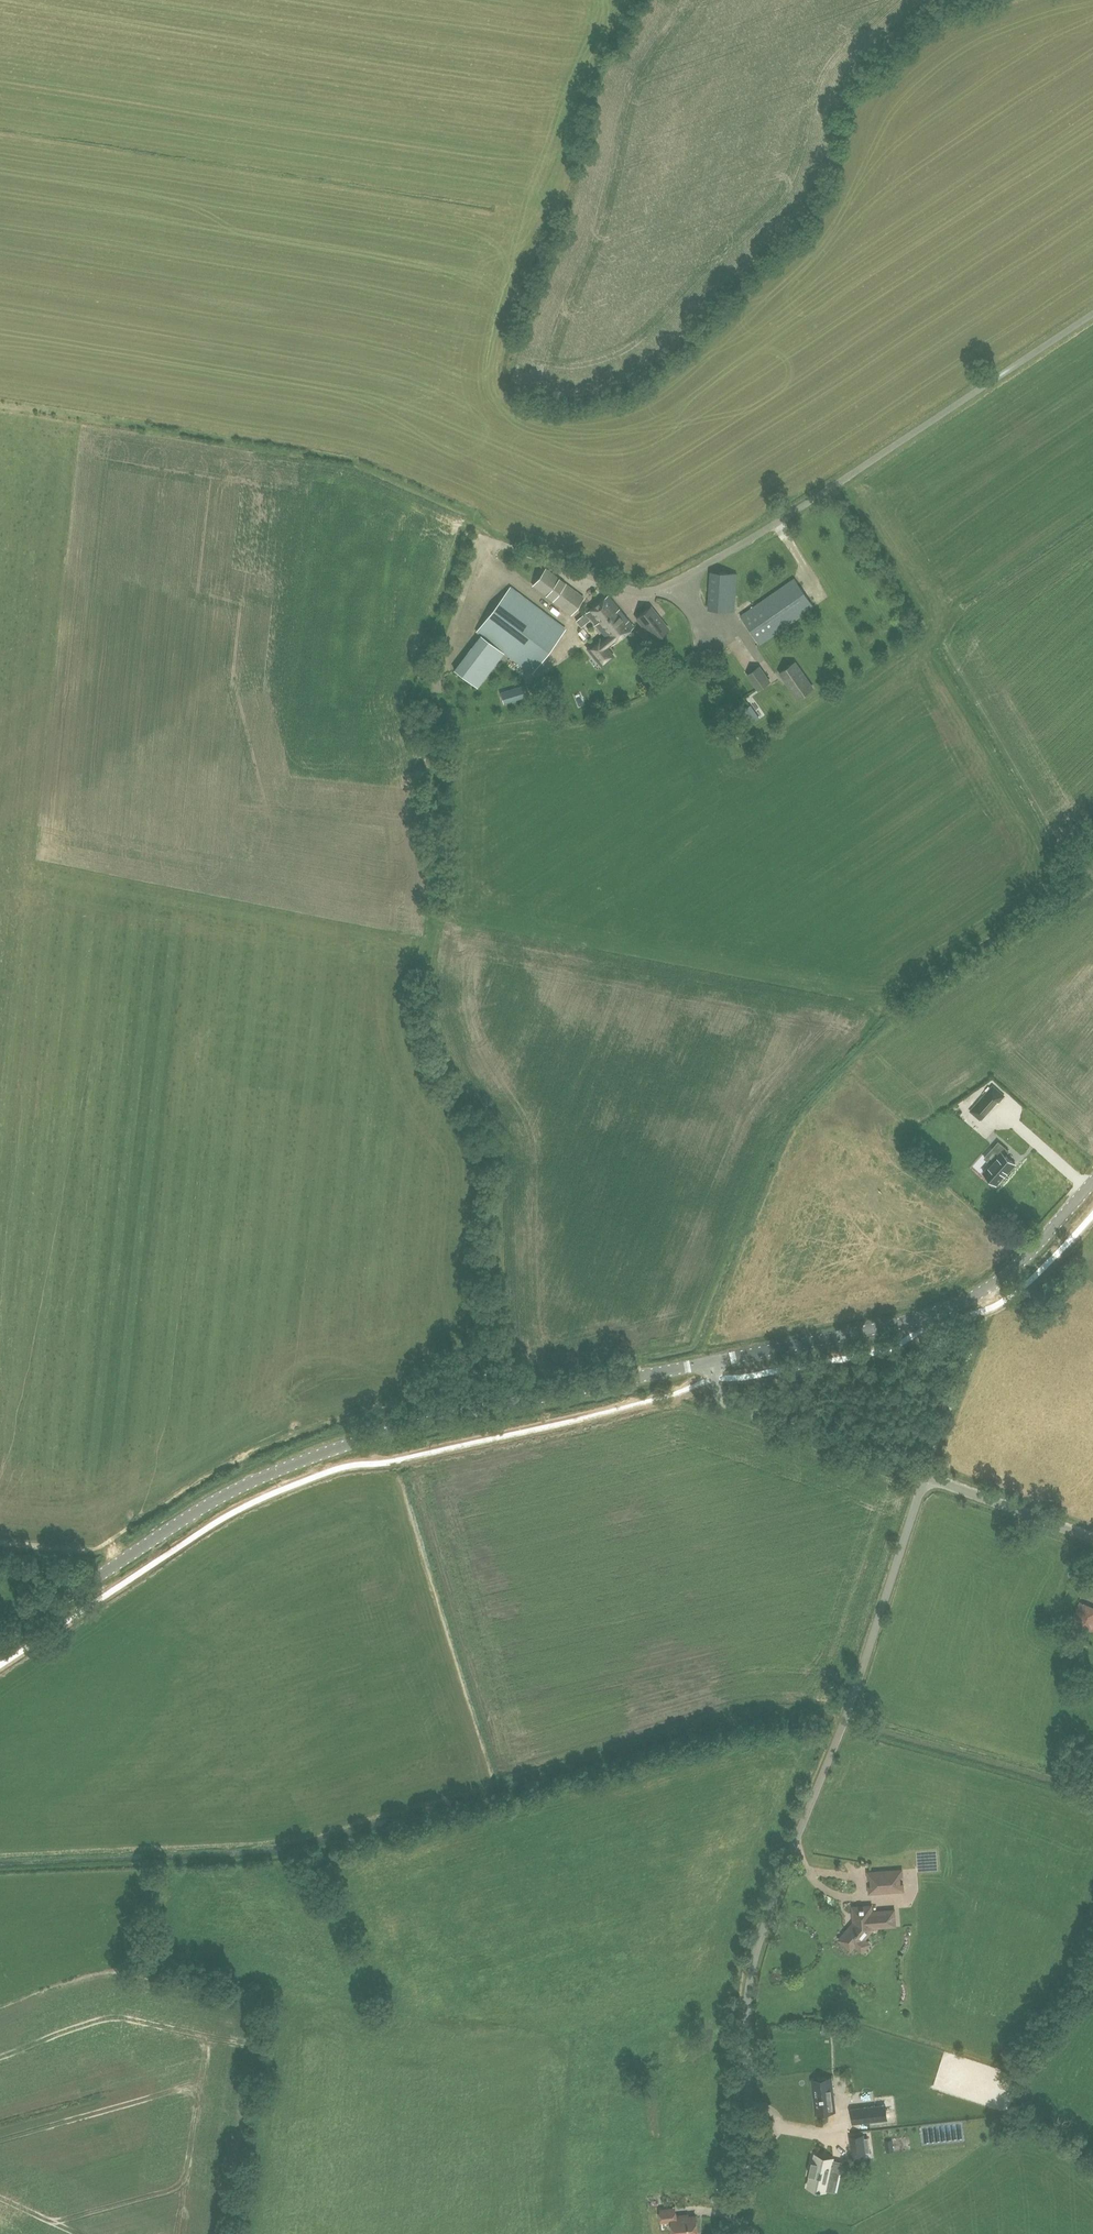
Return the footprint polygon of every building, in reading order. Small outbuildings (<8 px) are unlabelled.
[(570,614),(583,597),(546,568),(533,585),(570,614)] [(734,610),(736,573),(711,572),(708,609),(734,610)] [(760,644),(813,607),(794,578),(740,615),(760,644)] [(532,672),(565,629),(510,587),(477,630),(532,672)] [(612,644),(632,627),(607,595),(586,612),(603,633),(605,636),(589,650),(602,665),(613,656),(606,647),(612,643),(612,644)] [(655,640),(669,629),(651,607),(637,618),(655,640)] [(480,635),(475,641),(454,669),(477,687),(499,659),(503,652),(480,635)] [(798,698),(813,688),(795,662),(780,672),(798,698)] [(758,690),(771,681),(760,665),(747,674),(758,690)] [(504,704),(529,696),(525,684),(500,692),(504,704)] [(994,1086),(981,1099),(992,1108),(998,1102),(999,1103),(1005,1096),(994,1086)] [(1001,1154),(984,1172),(997,1184),(1009,1170),(1010,1171),(1016,1164),(1006,1155),(1010,1151),(999,1142),(994,1148),(1001,1154)] [(947,1345),(949,1338),(942,1335),(939,1343),(947,1345)] [(1088,1605),(1083,1616),(1076,1613),(1073,1620),(1092,1629),(1092,1608),(1088,1605)] [(901,1883),(900,1877),(902,1877),(902,1870),(868,1873),(869,1879),(870,1879),(871,1886),(869,1886),(870,1892),(903,1890),(902,1883),(901,1883)] [(871,1912),(871,1906),(856,1907),(853,1910),(854,1918),(858,1921),(856,1925),(852,1926),(851,1927),(851,1931),(848,1931),(843,1937),(844,1941),(851,1946),(855,1946),(859,1940),(862,1943),(873,1929),(872,1927),(895,1925),(894,1910),(871,1912)] [(805,2090),(808,2071),(798,2069),(795,2088),(805,2090)] [(830,2079),(813,2081),(817,2112),(834,2110),(832,2089),(826,2089),(825,2080),(831,2079),(830,2079)] [(883,2105),(862,2108),(864,2123),(885,2121),(883,2105)] [(786,2141),(802,2143),(803,2134),(798,2133),(798,2136),(786,2134),(786,2141)] [(863,2135),(850,2136),(853,2158),(866,2157),(866,2152),(870,2152),(868,2137),(864,2138),(863,2135)] [(811,2175),(808,2186),(818,2188),(817,2189),(821,2190),(821,2189),(825,2190),(826,2188),(826,2189),(829,2189),(831,2178),(829,2178),(831,2170),(832,2171),(838,2172),(841,2163),(833,2161),(832,2161),(833,2158),(815,2154),(814,2161),(812,2160),(809,2172),(809,2174),(811,2175)] [(675,2208),(661,2210),(662,2221),(672,2220),(674,2233),(698,2233),(696,2216),(683,2217),(683,2215),(676,2216),(675,2208)]
